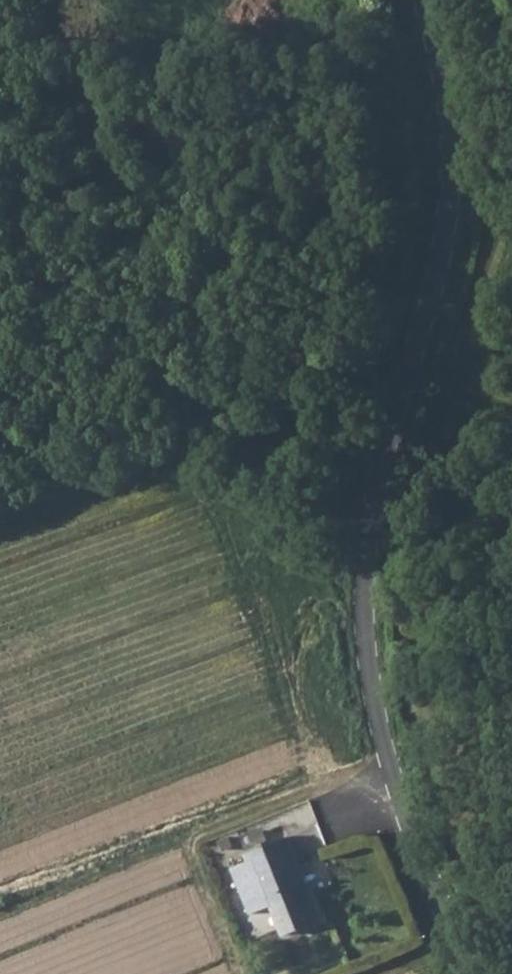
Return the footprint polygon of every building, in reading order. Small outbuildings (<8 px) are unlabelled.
[(283,836),(241,852),(262,906),(267,904),(280,935),(318,920),(305,889),(300,890),(291,867),(296,865),(283,836)]
